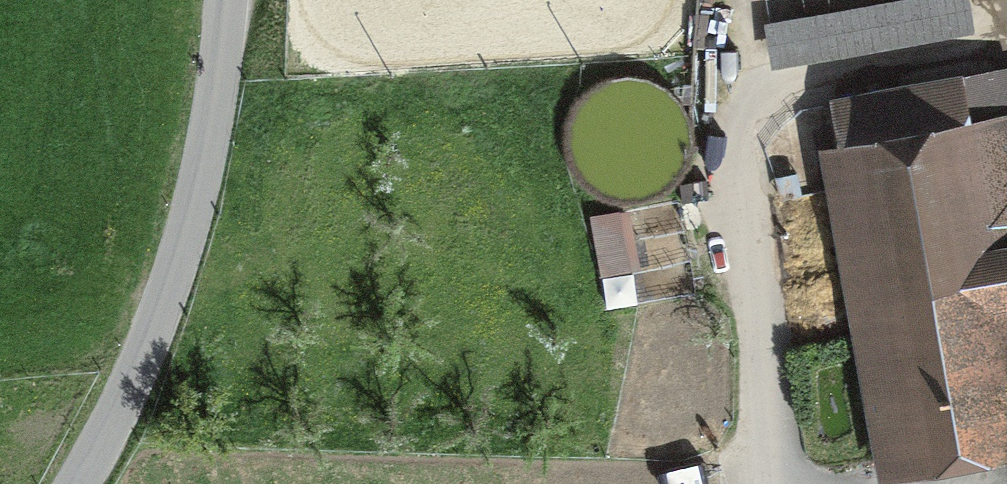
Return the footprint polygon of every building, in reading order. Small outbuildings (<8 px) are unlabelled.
[(969,6),(768,43),(776,86),(977,49),(969,6)] [(822,169),(881,483),(988,483),(1006,480),(1006,135),(822,169)] [(591,207),(600,269),(640,264),(631,202),(591,207)]
